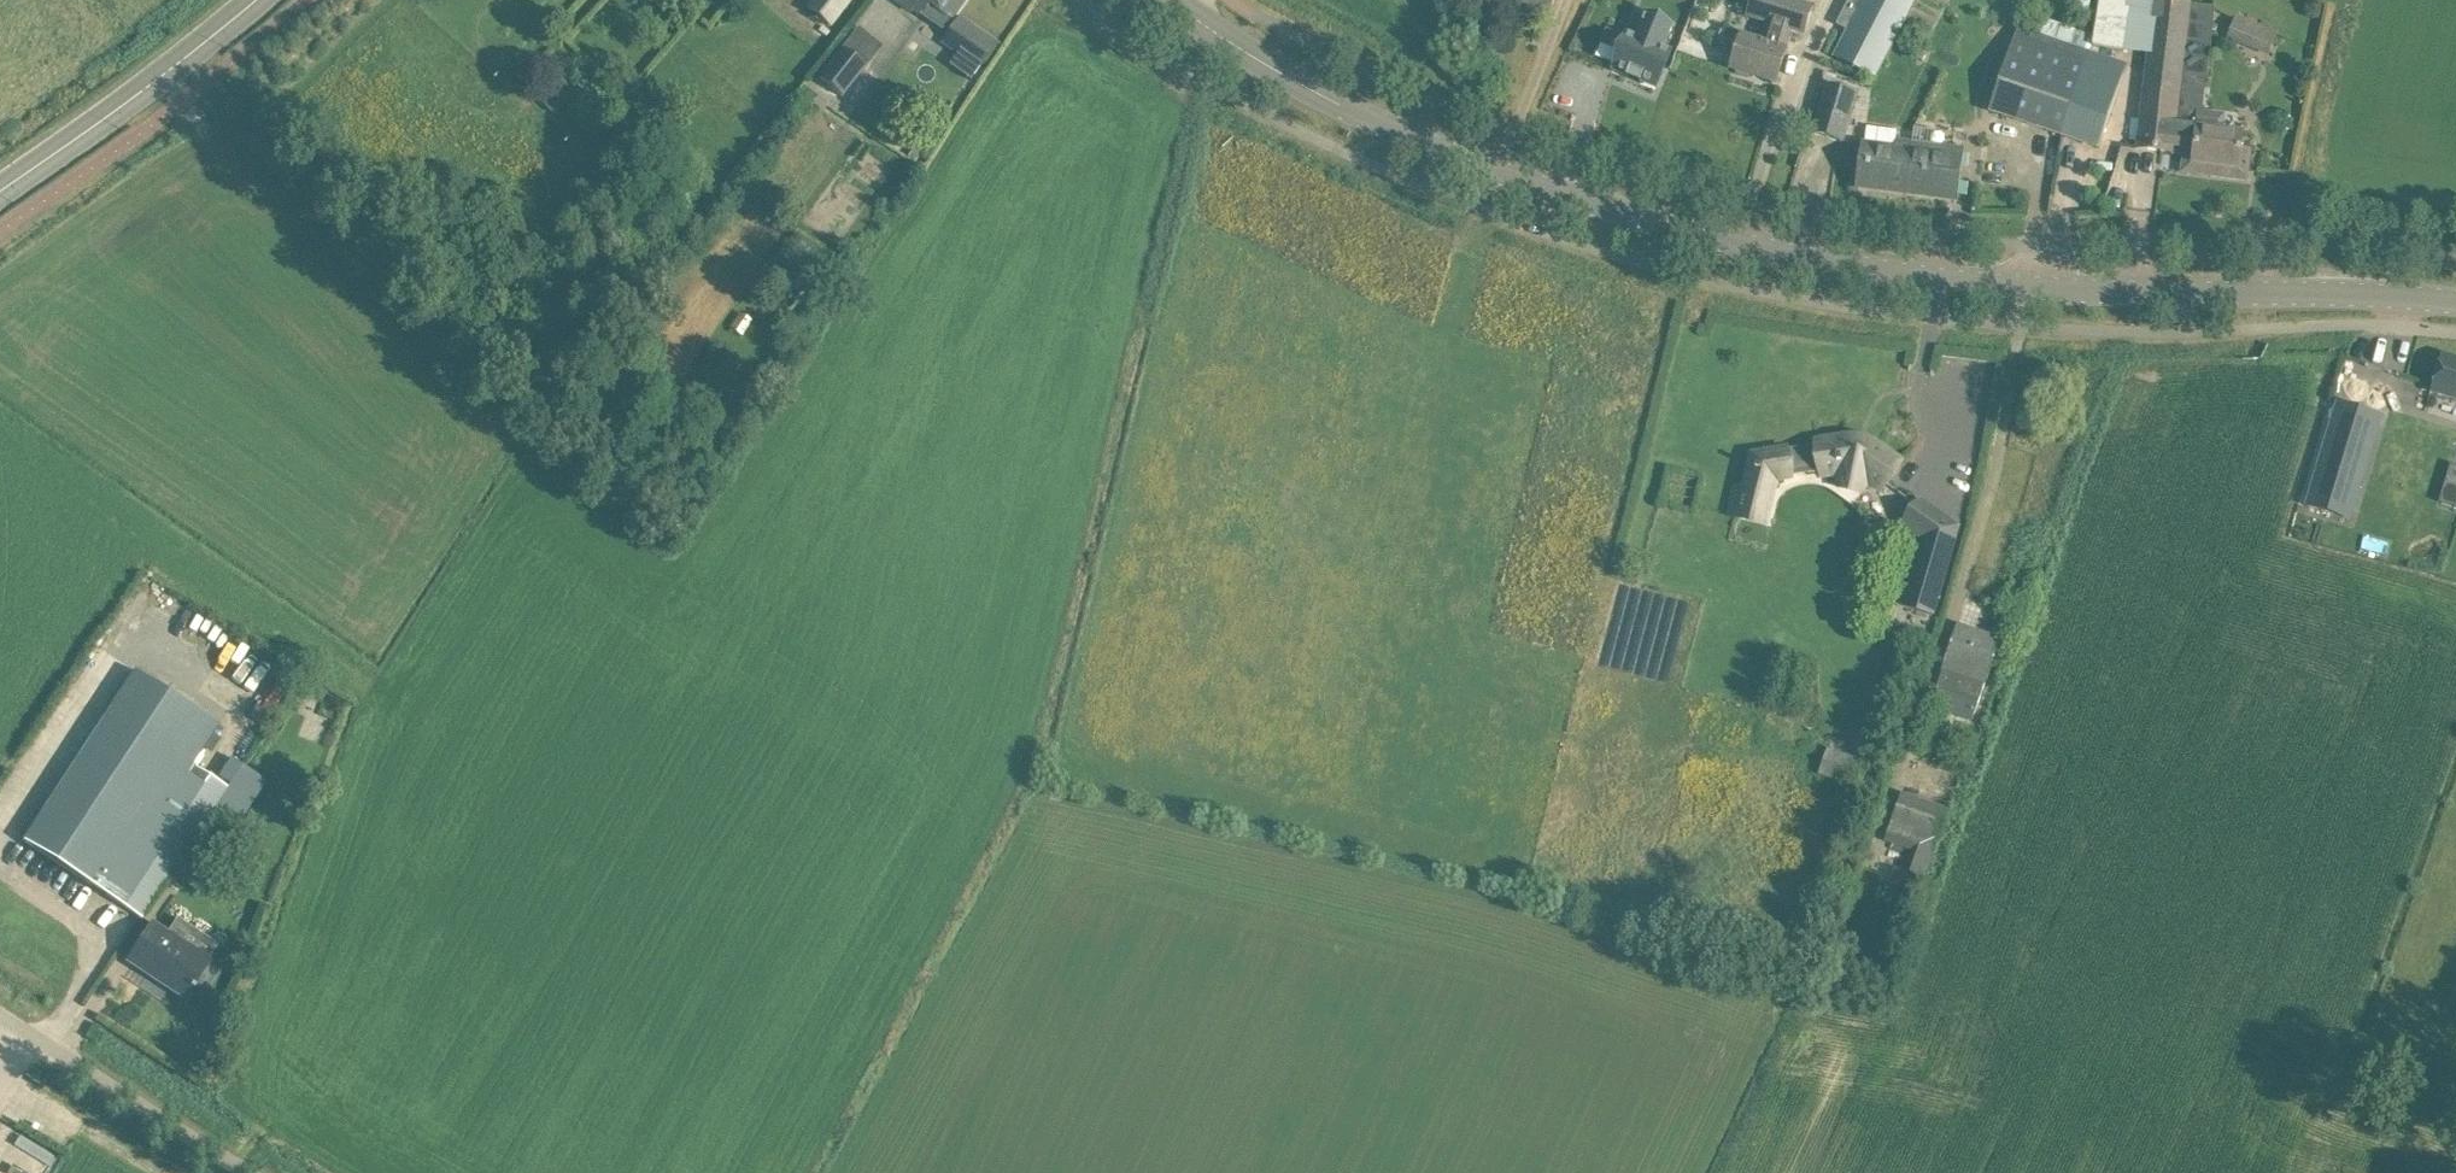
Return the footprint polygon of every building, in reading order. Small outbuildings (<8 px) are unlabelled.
[(806,6),(832,26),(853,0),(810,0),(806,6)] [(901,5),(917,16),(926,2),(948,16),(958,0),(904,0),(901,5)] [(1462,10),(1474,11),(1474,0),(1462,0),(1462,10)] [(1555,0),(1514,0),(1514,1),(1551,13),(1555,0)] [(1740,35),(1738,43),(1736,48),(1738,49),(1732,68),(1776,82),(1785,49),(1784,49),(1790,29),(1803,33),(1811,6),(1792,0),(1752,0),(1746,18),(1765,25),(1760,41),(1740,35)] [(1876,78),(1916,0),(1864,0),(1835,56),(1876,78)] [(2138,148),(2172,152),(2173,147),(2195,150),(2193,163),(2211,165),(2210,176),(2247,180),(2251,148),(2245,147),(2246,134),(2225,132),(2226,115),(2213,113),(2205,112),(2217,6),(2164,0),(2155,0),(2141,124),(2138,148)] [(962,46),(982,60),(996,39),(957,13),(938,42),(957,55),(962,46)] [(1620,53),(1614,69),(1628,75),(1627,77),(1628,78),(1629,75),(1641,80),(1640,83),(1641,83),(1642,81),(1656,87),(1663,71),(1665,67),(1664,67),(1671,51),(1662,47),(1672,25),(1646,14),(1637,37),(1629,33),(1622,49),(1620,53)] [(2237,17),(2233,28),(2274,45),(2278,34),(2237,17)] [(2019,25),(1998,87),(1990,110),(2062,135),(2093,51),(2019,25)] [(1738,43),(1740,35),(1721,29),(1717,42),(1736,48),(1738,43)] [(840,48),(817,77),(842,97),(865,68),(840,48)] [(2093,51),(2062,135),(2099,147),(2128,63),(2093,51)] [(978,62),(970,75),(977,80),(986,67),(978,62)] [(552,67),(532,89),(555,110),(575,89),(552,67)] [(1813,133),(1843,141),(1857,94),(1827,86),(1813,133)] [(1857,188),(1956,201),(1963,149),(1899,141),(1898,148),(1863,143),(1860,170),(1855,169),(1854,182),(1858,182),(1857,188)] [(2455,399),(2455,358),(2443,354),(2432,392),(2455,399)] [(2339,404),(2310,507),(2352,518),(2380,415),(2339,404)] [(1788,448),(1753,454),(1745,487),(1736,485),(1729,515),(1770,525),(1779,483),(1795,480),(1793,471),(1818,466),(1821,481),(1834,479),(1835,489),(1864,496),(1869,487),(1879,494),(1902,462),(1874,442),(1872,441),(1870,441),(1868,442),(1866,443),(1858,441),(1853,437),(1852,436),(1850,436),(1816,441),(1816,445),(1788,449),(1788,448)] [(2447,483),(2455,486),(2455,465),(2453,464),(2447,483)] [(1922,539),(1902,606),(1935,615),(1961,527),(1942,512),(1922,539)] [(1959,624),(1936,688),(1930,704),(1972,719),(2000,639),(1959,624)] [(132,676),(38,821),(24,841),(142,918),(195,838),(219,854),(268,781),(242,764),(228,785),(190,759),(210,728),(132,676)] [(1832,747),(1825,775),(1858,783),(1865,755),(1832,747)] [(1902,793),(1892,821),(1940,837),(1950,809),(1902,793)] [(1925,880),(1940,837),(1892,821),(1884,842),(1910,851),(1902,872),(1925,880)] [(150,928),(142,940),(129,960),(186,997),(207,965),(150,928)]
